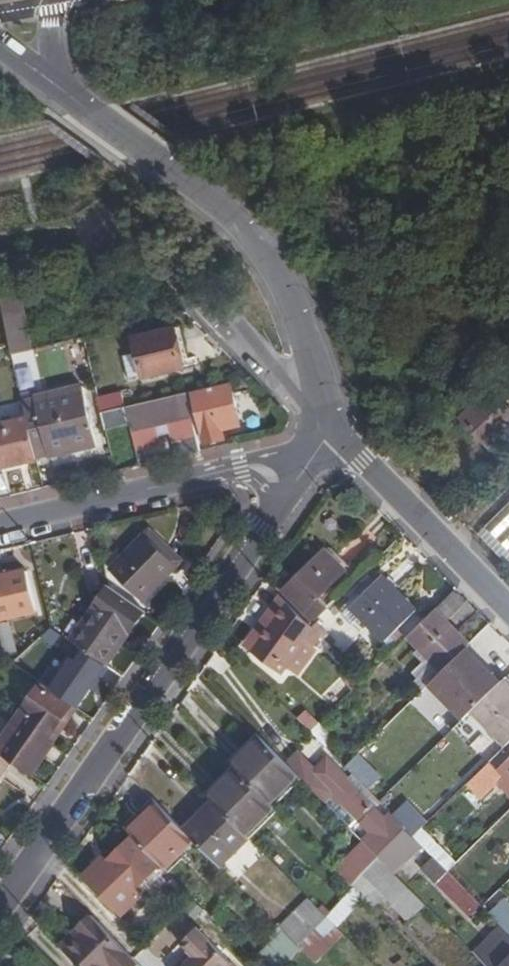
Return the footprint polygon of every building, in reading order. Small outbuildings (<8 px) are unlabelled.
[(13,291),(0,294),(0,305),(13,357),(28,353),(13,291)] [(174,331),(134,341),(146,380),(184,369),(174,331)] [(83,379),(22,394),(29,421),(36,453),(97,437),(83,379)] [(241,427),(231,384),(195,393),(208,445),(225,440),(223,430),(241,427)] [(489,393),(461,420),(488,448),(508,428),(508,414),(489,393)] [(123,395),(99,401),(102,415),(127,410),(123,395)] [(180,397),(127,410),(131,425),(132,431),(186,418),(180,397)] [(127,410),(102,415),(106,431),(131,425),(127,410)] [(0,428),(0,470),(38,462),(36,453),(29,421),(0,428)] [(486,530),(508,554),(508,507),(486,530)] [(143,535),(108,572),(145,606),(187,561),(150,527),(143,535)] [(479,538),(508,568),(508,554),(486,530),(479,538)] [(327,551),(282,597),(310,626),(313,628),(330,611),(320,601),(348,573),(327,551)] [(340,597),(350,607),(381,577),(371,567),(340,597)] [(0,581),(0,621),(38,612),(29,574),(0,581)] [(413,611),(381,577),(350,607),(360,617),(383,640),(413,611)] [(133,638),(149,616),(108,587),(69,642),(99,663),(122,630),(133,638)] [(307,650),(321,637),(313,628),(310,626),(282,597),(268,610),(274,617),(245,645),(273,673),(278,668),(302,645),(307,650)] [(352,625),(360,617),(350,607),(342,614),(352,625)] [(239,639),(245,645),(274,617),(268,610),(239,639)] [(413,611),(383,640),(394,652),(408,638),(424,622),(413,611)] [(434,628),(426,620),(424,622),(408,638),(429,660),(415,674),(418,678),(415,681),(423,691),(429,685),(465,650),(469,646),(442,621),(434,628)] [(133,638),(122,630),(99,663),(109,670),(133,638)] [(283,673),(307,650),(302,645),(278,668),(283,673)] [(429,685),(465,720),(500,685),(465,650),(429,685)] [(507,747),(508,745),(508,687),(504,682),(500,685),(465,720),(455,729),(471,746),(490,729),(507,747)] [(36,692),(25,707),(13,723),(9,729),(0,739),(0,753),(5,756),(8,758),(11,769),(35,782),(45,764),(57,748),(53,745),(79,714),(59,698),(41,685),(36,692)] [(335,743),(318,727),(311,734),(328,751),(335,743)] [(276,810),(305,782),(258,735),(229,764),(233,768),(276,810)] [(11,769),(8,758),(5,756),(0,753),(0,783),(11,769)] [(381,861),(407,832),(388,812),(383,817),(323,757),(312,767),(300,756),(290,767),(305,782),(327,806),(334,800),(356,822),(369,835),(363,843),(381,861)] [(508,794),(508,761),(496,773),(489,765),(467,787),(480,801),(499,783),(508,794)] [(252,843),(278,815),(276,810),(233,768),(205,797),(213,805),(252,843)] [(334,800),(327,806),(350,829),(356,822),(334,800)] [(167,874),(196,846),(184,833),(157,805),(127,832),(167,874)] [(221,869),(252,843),(213,805),(184,833),(196,846),(221,869)] [(406,833),(381,861),(396,876),(424,849),(406,833)] [(165,872),(133,840),(110,861),(103,859),(81,880),(123,923),(147,900),(142,894),(165,872)] [(363,843),(336,871),(353,888),(363,879),(381,861),(363,843)] [(410,925),(427,907),(396,876),(381,861),(363,879),(384,900),(410,925)] [(374,909),(384,900),(363,879),(353,888),(374,909)] [(311,900),(283,931),(302,950),(328,918),(311,900)] [(490,915),(507,931),(508,934),(508,904),(506,901),(490,915)] [(125,951),(79,903),(64,916),(70,921),(51,937),(79,965),(88,965),(99,955),(109,965),(125,951)] [(200,928),(183,942),(196,955),(185,965),(234,965),(200,928)] [(255,963),(258,965),(288,965),(302,950),(283,931),(255,963)] [(478,958),(486,965),(503,965),(508,960),(508,934),(507,931),(478,958)]
